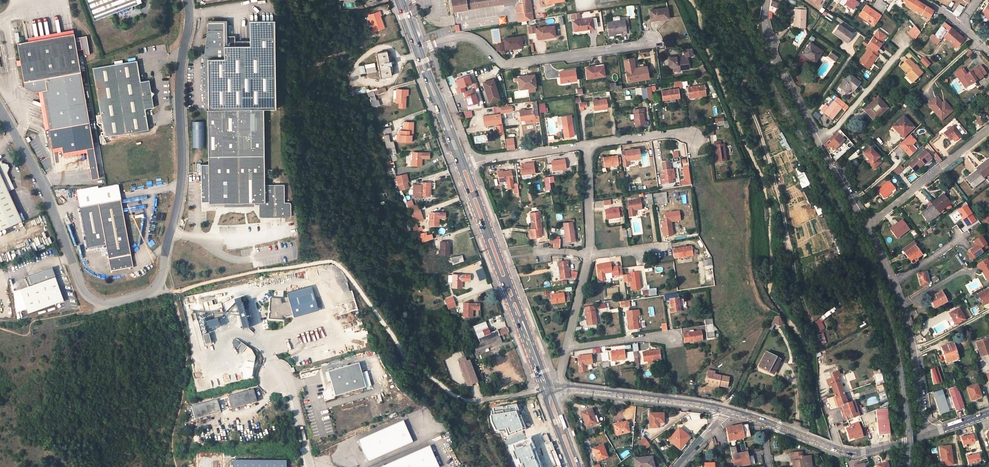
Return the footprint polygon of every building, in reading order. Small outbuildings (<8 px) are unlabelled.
[(95,21),(138,4),(136,0),(87,0),(95,21)] [(503,0),(451,0),(453,11),(504,4),(503,0)] [(517,4),(516,4),(517,12),(524,11),(524,13),(532,11),(530,0),(516,0),(517,1),(517,4)] [(845,3),(845,4),(853,9),(857,2),(854,0),(847,0),(845,3)] [(933,11),(916,0),(903,0),(904,1),(904,2),(928,18),(933,11)] [(770,5),(769,9),(769,12),(769,15),(769,18),(774,19),(778,8),(770,5)] [(873,26),(880,16),(865,5),(858,15),(873,26)] [(667,7),(650,10),(651,21),(668,18),(667,7)] [(797,8),(796,25),(807,26),(808,8),(797,8)] [(380,11),(369,15),(374,32),(385,28),(380,16),(382,15),(380,11)] [(524,11),(517,12),(518,22),(533,19),(532,11),(524,13),(524,11)] [(620,20),(608,22),(609,34),(615,34),(621,33),(626,32),(626,30),(629,29),(628,17),(620,18),(620,20)] [(592,18),(573,21),(575,31),(593,28),(592,18)] [(209,47),(209,109),(263,109),(275,109),(274,20),(250,21),(250,24),(250,45),(236,45),(236,36),(227,36),(227,39),(225,39),(225,36),(225,25),(211,25),(211,46),(209,47)] [(946,31),(947,32),(943,36),(955,47),(963,38),(944,22),(934,35),(932,33),(929,38),(935,43),(946,31)] [(848,41),(853,33),(840,24),(834,33),(843,39),(844,38),(848,41)] [(914,25),(908,33),(915,40),(920,32),(914,25)] [(553,26),(536,28),(538,39),(555,36),(553,26)] [(877,29),(866,44),(867,45),(875,51),(881,43),(879,42),(885,35),(877,29)] [(74,38),(74,33),(17,43),(24,88),(35,92),(42,91),(44,90),(45,98),(44,103),(46,104),(45,109),(48,110),(46,115),(49,116),(47,121),(50,126),(51,128),(89,122),(77,50),(83,49),(84,55),(89,54),(86,36),(74,38)] [(521,36),(504,39),(505,49),(522,47),(521,36)] [(809,43),(802,54),(807,57),(807,56),(814,61),(821,52),(809,43)] [(875,51),(867,45),(865,49),(866,50),(858,61),(867,67),(871,61),(872,62),(877,55),(876,55),(877,52),(875,51)] [(387,50),(375,53),(380,78),(392,76),(390,65),(391,65),(391,61),(389,61),(387,50)] [(923,56),(918,60),(925,68),(930,64),(923,56)] [(672,57),(668,58),(669,68),(673,68),(674,71),(689,69),(687,58),(684,58),(684,59),(681,59),(676,60),(676,58),(672,58),(672,57)] [(907,74),(913,81),(921,73),(908,59),(902,65),(908,72),(907,74)] [(633,60),(624,62),(628,82),(648,78),(646,66),(635,68),(633,60)] [(115,64),(93,68),(100,114),(102,122),(104,136),(104,137),(148,130),(145,109),(153,107),(152,96),(153,93),(151,92),(149,80),(140,82),(137,61),(123,63),(115,64)] [(374,63),(366,65),(367,73),(376,71),(374,63)] [(969,86),(987,74),(986,73),(988,70),(984,63),(981,65),(980,64),(969,72),(970,72),(966,75),(962,69),(954,74),(960,82),(964,80),(969,86)] [(603,65),(586,68),(587,78),(604,76),(603,65)] [(574,69),(559,71),(560,82),(576,80),(574,69)] [(527,76),(518,78),(519,89),(535,87),(534,74),(527,75),(527,76)] [(849,74),(839,87),(849,95),(859,82),(849,74)] [(455,88),(457,93),(464,91),(463,87),(471,84),(468,76),(456,80),(458,87),(455,88)] [(710,78),(706,78),(713,97),(717,96),(710,78)] [(493,79),(483,82),(489,102),(499,99),(493,79)] [(674,88),(682,87),(680,80),(673,81),(674,88)] [(960,82),(965,89),(969,86),(964,80),(960,82)] [(951,83),(956,93),(960,91),(956,81),(951,83)] [(655,85),(646,87),(647,94),(651,93),(651,91),(656,90),(655,85)] [(704,85),(687,87),(689,97),(705,95),(704,85)] [(646,87),(639,88),(639,94),(642,94),(642,99),(647,98),(647,94),(646,87)] [(385,91),(384,88),(367,93),(368,97),(385,91)] [(407,90),(396,89),(396,98),(396,102),(399,102),(399,107),(405,108),(405,95),(407,95),(407,90)] [(461,93),(466,107),(477,103),(473,89),(461,93)] [(678,89),(662,91),(663,100),(679,98),(678,89)] [(821,109),(824,111),(832,118),(842,106),(845,103),(837,96),(834,100),(829,106),(826,103),(821,109)] [(575,103),(579,102),(580,110),(584,110),(584,107),(587,107),(586,101),(581,102),(580,97),(574,97),(575,103)] [(877,97),(864,110),(874,121),(888,108),(877,97)] [(597,100),(593,101),(595,110),(607,108),(606,99),(597,100)] [(944,103),(941,106),(934,99),(926,106),(940,121),(951,111),(944,103)] [(642,108),(633,109),(636,127),(645,125),(643,112),(642,108)] [(209,204),(258,204),(258,215),(258,217),(259,218),(259,219),(261,219),(287,219),(288,219),(289,218),(290,218),(291,216),(291,207),(290,206),(289,205),(288,204),(284,204),(284,185),(264,186),(264,110),(263,109),(209,109),(208,109),(208,110),(208,157),(208,165),(201,165),(201,202),(209,202),(209,204)] [(533,109),(520,111),(521,120),(525,120),(534,119),(533,116),(533,109)] [(816,119),(820,115),(815,111),(812,114),(816,119)] [(500,114),(483,117),(484,126),(501,123),(500,114)] [(534,119),(525,120),(526,123),(539,121),(538,115),(533,116),(534,119)] [(561,117),(562,125),(564,137),(574,135),(571,115),(561,117)] [(904,115),(893,125),(898,130),(899,129),(904,135),(914,126),(904,115)] [(978,126),(983,123),(978,116),(974,119),(978,126)] [(89,122),(51,128),(47,129),(49,136),(52,135),(54,148),(63,146),(64,152),(86,148),(90,166),(97,165),(89,122)] [(389,122),(381,125),(383,133),(391,131),(389,122)] [(413,122),(404,122),(404,130),(401,130),(401,135),(399,135),(399,141),(411,141),(411,135),(413,135),(413,122)] [(953,125),(962,135),(966,131),(957,122),(953,125)] [(503,125),(496,126),(497,134),(504,133),(503,125)] [(955,141),(961,135),(954,126),(944,134),(949,141),(953,138),(955,141)] [(779,140),(785,151),(791,149),(781,132),(778,133),(781,139),(779,140)] [(836,133),(829,140),(831,142),(828,144),(830,146),(826,150),(829,155),(843,139),(836,133)] [(909,134),(897,145),(909,157),(919,147),(915,142),(916,141),(909,134)] [(389,138),(384,139),(387,151),(388,155),(396,152),(393,141),(390,141),(389,138)] [(844,145),(848,149),(853,144),(849,140),(844,145)] [(720,141),(714,142),(716,162),(726,160),(723,144),(720,145),(720,141)] [(639,148),(626,150),(627,159),(628,159),(640,158),(639,148)] [(876,159),(878,157),(869,148),(863,155),(868,161),(871,164),(869,165),(873,169),(880,163),(876,159)] [(911,161),(917,167),(923,162),(924,163),(931,157),(924,150),(911,161)] [(412,165),(421,165),(421,158),(429,158),(429,153),(422,153),(412,152),(412,165)] [(97,155),(102,177),(105,176),(100,154),(97,155)] [(617,155),(604,157),(605,166),(618,164),(617,155)] [(555,160),(552,161),(553,170),(566,168),(565,159),(557,160),(555,160)] [(976,169),(983,178),(988,173),(988,163),(986,159),(975,168),(976,169)] [(22,222),(8,192),(14,189),(7,174),(9,168),(8,165),(2,163),(1,161),(0,162),(0,231),(22,222)] [(662,174),(660,174),(661,184),(672,183),(672,179),(671,170),(670,161),(662,162),(663,170),(662,171),(662,174)] [(524,165),(520,165),(522,175),(523,179),(530,178),(531,177),(530,173),(535,173),(533,163),(526,164),(524,165)] [(99,178),(97,165),(90,166),(92,179),(99,178)] [(892,171),(895,175),(903,170),(900,165),(892,171)] [(983,178),(976,169),(965,179),(972,188),(984,179),(983,178)] [(503,172),(498,172),(499,181),(506,180),(508,189),(513,188),(513,194),(516,193),(516,197),(519,197),(517,184),(513,185),(511,170),(504,171),(504,172),(503,172)] [(795,174),(802,188),(809,185),(802,171),(795,174)] [(685,181),(681,181),(681,186),(691,184),(689,172),(687,172),(688,180),(685,181)] [(406,174),(398,176),(401,184),(408,182),(406,174)] [(888,181),(877,191),(883,198),(894,188),(888,181)] [(421,185),(414,185),(414,195),(430,195),(430,182),(421,182),(421,185)] [(922,189),(915,195),(925,205),(931,198),(922,189)] [(98,204),(121,200),(119,192),(78,200),(80,207),(98,204)] [(666,192),(654,193),(655,204),(667,203),(666,192)] [(932,205),(938,213),(949,204),(942,195),(931,204),(932,205)] [(111,271),(134,267),(121,200),(98,204),(80,207),(88,248),(106,245),(111,271)] [(640,200),(627,201),(629,211),(642,209),(640,200)] [(953,222),(960,218),(965,227),(975,221),(965,204),(949,214),(953,222)] [(939,214),(938,213),(932,205),(920,215),(927,223),(939,214)] [(618,208),(605,210),(606,219),(619,217),(618,208)] [(420,210),(415,211),(411,213),(413,218),(422,215),(420,210)] [(680,220),(679,211),(664,213),(666,222),(671,222),(680,220)] [(439,213),(430,212),(429,225),(438,225),(439,217),(445,217),(445,213),(439,213)] [(532,229),(529,230),(530,238),(541,237),(540,228),(541,228),(539,212),(530,213),(532,229)] [(423,219),(422,215),(413,218),(414,220),(419,234),(420,237),(427,235),(426,227),(418,228),(415,222),(423,219)] [(414,220),(410,222),(415,235),(419,234),(414,220)] [(901,221),(889,230),(896,239),(907,230),(901,221)] [(572,222),(563,223),(566,241),(574,240),(572,222)] [(666,222),(662,223),(663,236),(673,235),(671,222),(666,222)] [(970,259),(988,249),(980,235),(969,241),(972,247),(965,251),(970,259)] [(552,238),(549,238),(549,243),(553,243),(553,247),(560,248),(560,238),(552,238)] [(449,242),(441,241),(440,250),(440,254),(449,255),(449,242)] [(690,246),(673,249),(674,258),(692,255),(690,246)] [(916,258),(921,255),(915,246),(905,253),(912,263),(917,260),(916,258)] [(462,255),(451,258),(451,259),(452,264),(463,260),(462,255)] [(978,264),(982,271),(983,270),(988,278),(988,277),(988,261),(987,258),(978,264)] [(557,259),(558,266),(560,276),(560,279),(569,278),(567,261),(562,262),(562,259),(557,259)] [(610,263),(597,265),(599,281),(605,280),(604,274),(611,272),(612,276),(619,275),(618,267),(618,266),(610,267),(610,263)] [(478,281),(485,279),(482,268),(475,270),(478,281)] [(924,271),(916,274),(920,286),(928,283),(924,271)] [(632,273),(629,274),(629,275),(630,281),(631,290),(640,289),(638,272),(632,273)] [(452,282),(452,287),(461,287),(461,280),(469,281),(469,275),(453,274),(453,275),(448,275),(448,282),(452,282)] [(20,290),(28,314),(64,301),(55,278),(20,290)] [(643,290),(641,291),(642,296),(650,295),(649,289),(649,287),(644,287),(645,288),(643,288),(643,290)] [(293,315),(294,318),(319,312),(312,288),(288,294),(290,302),(282,304),(280,298),(270,298),(268,318),(282,319),(282,318),(293,315)] [(978,294),(983,305),(988,301),(988,288),(978,294)] [(941,291),(929,298),(931,301),(929,301),(934,308),(946,301),(941,291)] [(563,293),(550,295),(552,304),(564,302),(563,297),(563,293)] [(664,301),(669,300),(671,312),(680,311),(678,293),(663,295),(664,301)] [(230,300),(238,329),(248,327),(240,297),(230,300)] [(629,300),(620,301),(621,308),(630,307),(629,300)] [(479,304),(463,304),(463,317),(472,317),(472,310),(479,310),(479,304)] [(594,306),(585,308),(587,325),(596,324),(594,306)] [(824,314),(826,317),(834,311),(832,308),(824,314)] [(952,317),(957,324),(964,320),(958,309),(949,314),(951,318),(952,317)] [(638,310),(626,312),(627,322),(628,330),(638,328),(636,317),(639,316),(638,310)] [(772,324),(782,325),(779,317),(775,317),(772,324)] [(203,321),(205,330),(216,327),(213,318),(203,321)] [(814,321),(820,331),(824,328),(819,319),(814,321)] [(485,323),(473,327),(478,339),(490,334),(485,323)] [(712,324),(705,325),(707,338),(714,337),(714,334),(713,331),(718,330),(712,324)] [(507,328),(497,331),(499,336),(501,336),(503,335),(509,333),(507,328)] [(203,344),(217,340),(214,330),(201,335),(203,344)] [(497,331),(490,334),(478,339),(480,344),(499,336),(497,331)] [(690,332),(683,333),(684,338),(685,342),(702,340),(700,331),(693,332),(690,332)] [(501,343),(499,337),(475,347),(477,352),(501,343)] [(217,385),(250,378),(253,359),(251,349),(234,338),(232,339),(229,344),(228,347),(229,351),(240,358),(241,366),(236,373),(210,378),(208,377),(195,379),(194,381),(195,387),(200,390),(206,388),(207,389),(216,387),(218,385),(217,385)] [(980,356),(988,353),(988,347),(986,338),(975,342),(980,356)] [(941,347),(946,361),(951,360),(951,361),(957,359),(952,343),(941,347)] [(623,350),(610,352),(612,361),(611,362),(611,363),(611,364),(612,364),(613,364),(613,363),(614,363),(614,361),(615,360),(616,360),(624,359),(623,350)] [(658,350),(642,352),(643,361),(660,359),(658,350)] [(777,365),(780,360),(766,353),(759,366),(771,372),(776,364),(777,365)] [(580,371),(585,371),(584,365),(592,363),(590,355),(578,356),(579,365),(580,371)] [(457,361),(462,372),(467,386),(477,382),(469,360),(466,361),(465,358),(457,361)] [(328,372),(335,396),(366,388),(361,373),(359,363),(328,372)] [(714,372),(707,370),(705,383),(718,385),(726,387),(728,377),(721,376),(716,375),(716,376),(713,375),(714,372)] [(846,372),(849,381),(855,379),(852,370),(846,372)] [(361,373),(366,388),(371,386),(367,371),(361,373)] [(839,407),(841,406),(847,404),(837,376),(833,377),(833,379),(829,381),(838,407),(839,407)] [(876,384),(881,407),(886,405),(882,383),(876,384)] [(970,399),(979,396),(977,389),(978,388),(977,384),(966,388),(970,399)] [(957,386),(948,389),(956,411),(964,408),(957,386)] [(225,397),(228,410),(258,402),(254,389),(225,397)] [(942,390),(941,390),(933,393),(932,393),(939,414),(949,411),(942,390)] [(191,407),(195,419),(220,412),(217,399),(191,407)] [(508,436),(526,429),(521,414),(519,415),(518,412),(520,411),(517,402),(507,405),(507,407),(503,409),(502,405),(494,408),(494,410),(490,411),(491,422),(496,431),(505,429),(508,436)] [(847,421),(859,416),(855,407),(853,402),(847,404),(841,406),(843,410),(840,411),(842,417),(845,416),(847,421)] [(886,405),(881,407),(864,414),(859,416),(864,427),(876,422),(878,435),(889,433),(887,411),(888,410),(887,405),(886,405)] [(861,406),(855,407),(859,416),(864,414),(861,406)] [(592,417),(593,416),(591,409),(582,413),(586,426),(594,423),(592,417)] [(659,423),(663,422),(663,412),(649,413),(649,428),(659,428),(659,423)] [(358,441),(367,462),(413,443),(404,421),(358,441)] [(626,421),(622,423),(622,421),(613,423),(617,435),(629,432),(626,421)] [(849,426),(849,427),(845,429),(849,439),(853,438),(854,439),(862,436),(857,423),(849,426)] [(739,425),(726,428),(728,441),(749,436),(747,425),(743,425),(739,425)] [(678,429),(669,441),(679,449),(689,437),(678,429)] [(960,438),(962,445),(966,444),(974,442),(972,434),(962,437),(960,438)] [(531,437),(509,445),(517,466),(542,466),(531,437)] [(642,447),(650,441),(649,438),(641,444),(642,447)] [(603,445),(593,449),(597,460),(607,457),(603,445)] [(939,447),(941,466),(952,465),(950,446),(939,447)] [(430,447),(381,466),(438,466),(430,447)] [(802,456),(801,451),(790,453),(791,461),(793,461),(794,466),(804,466),(812,465),(810,455),(802,456)] [(749,465),(746,452),(743,453),(739,454),(741,466),(749,465)] [(966,457),(969,464),(980,461),(977,453),(966,457)] [(741,466),(739,454),(736,454),(731,455),(734,466),(737,466),(741,466)] [(635,466),(653,466),(652,456),(634,459),(635,466)]
